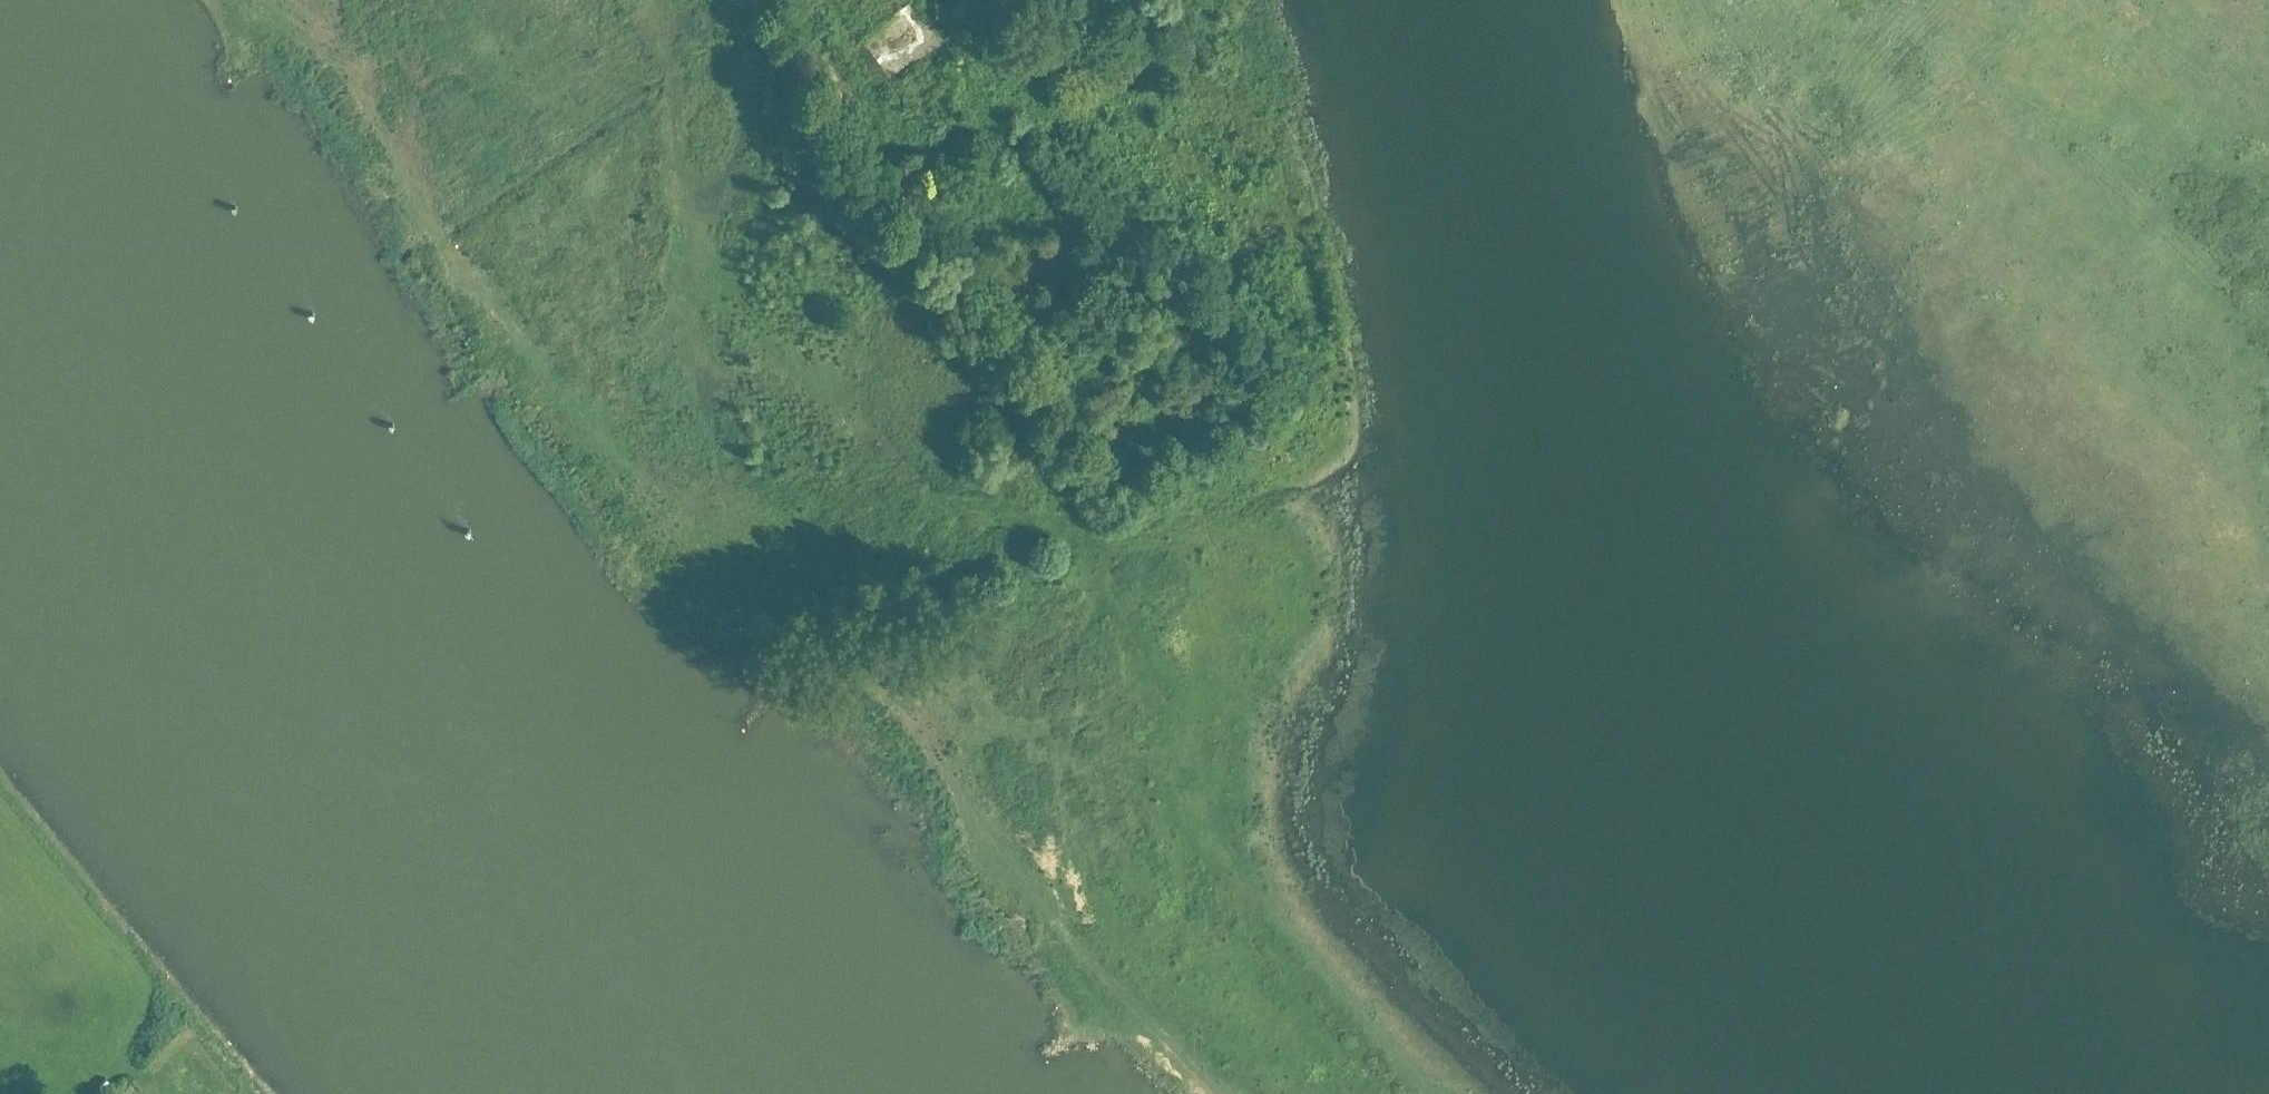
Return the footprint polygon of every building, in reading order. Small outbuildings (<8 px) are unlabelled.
[(913,0),(908,0),(862,39),(892,79),(947,38),(913,0)]
